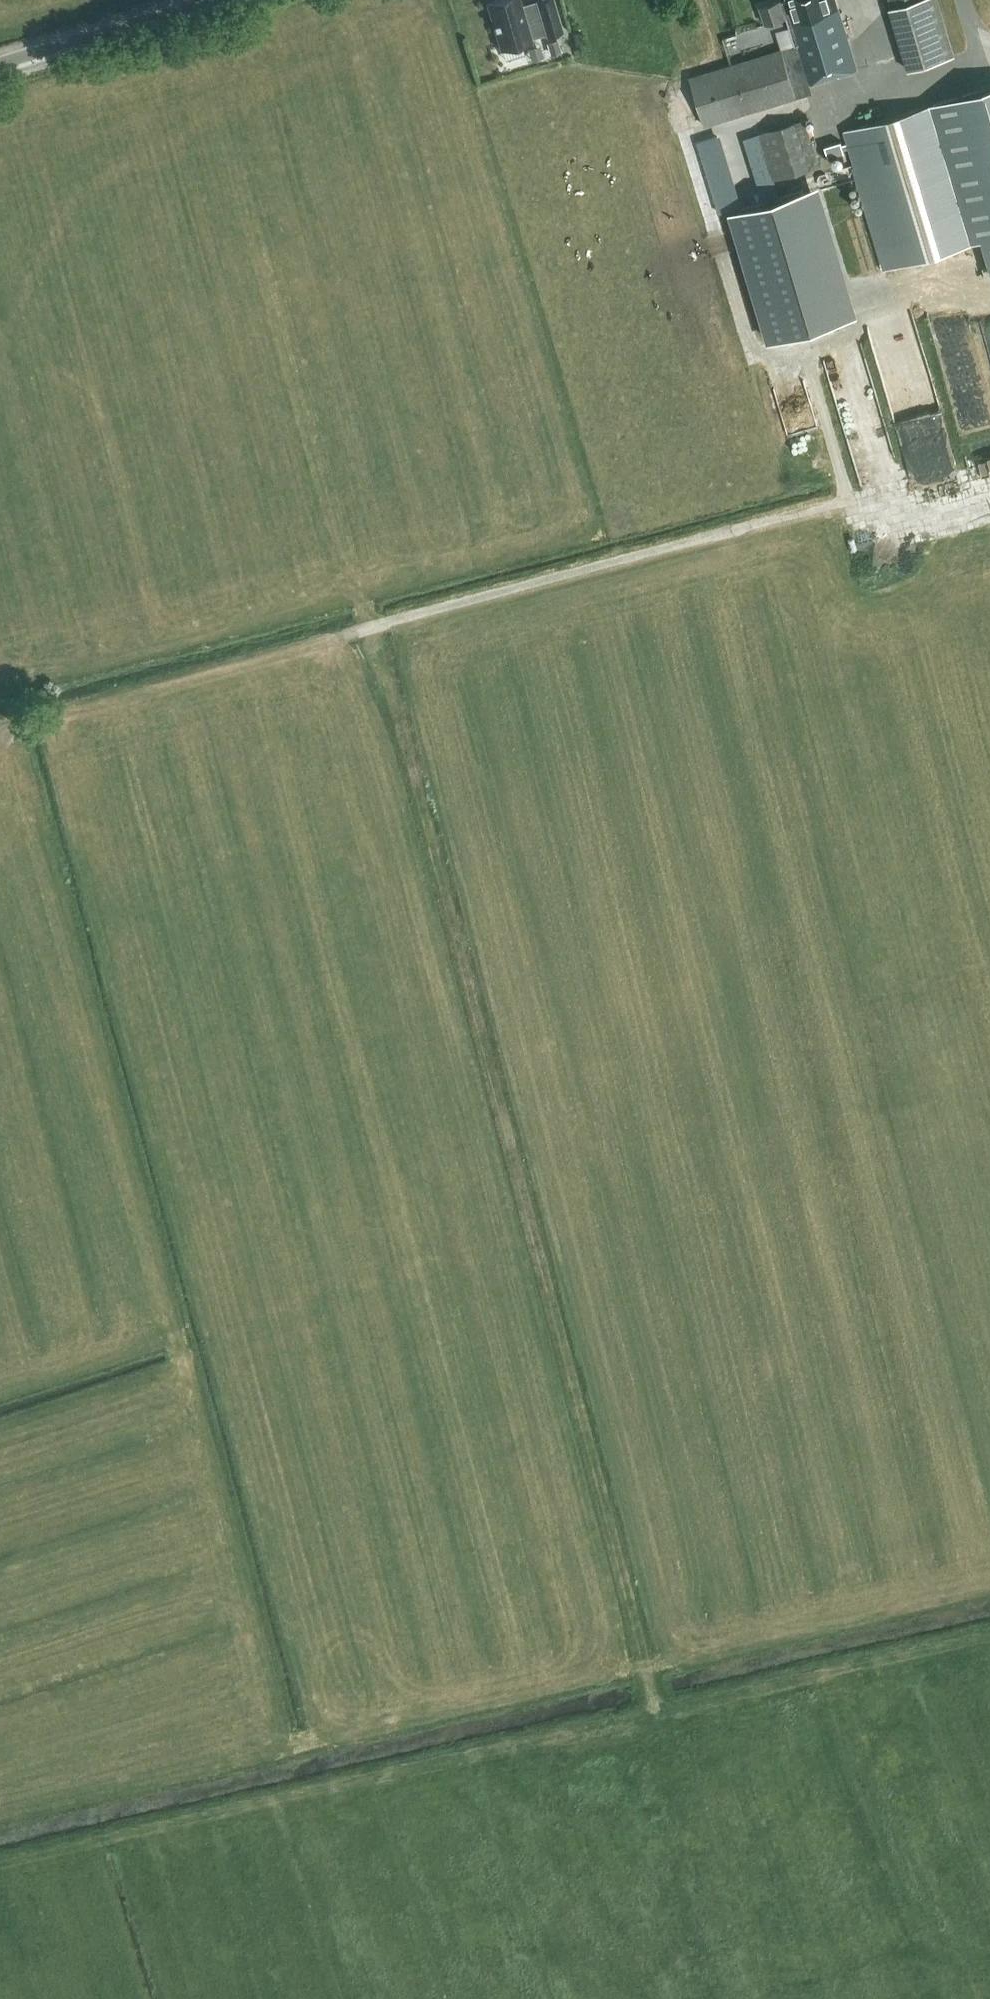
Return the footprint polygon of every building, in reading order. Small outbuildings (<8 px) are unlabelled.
[(520,0),(491,0),(487,1),(501,47),(532,38),(531,37),(547,32),(547,34),(562,29),(554,0),(537,0),(538,2),(522,6),(520,0)] [(760,8),(765,23),(787,16),(796,45),(780,49),(794,96),(811,91),(809,83),(855,69),(834,0),(787,0),(787,1),(760,8)] [(891,6),(889,6),(908,69),(954,55),(937,0),(889,0),(891,6)] [(559,40),(548,43),(552,54),(562,51),(559,40)] [(779,49),(689,76),(704,123),(793,97),(779,49)] [(989,259),(989,87),(844,130),(885,268),(984,239),(989,259)] [(775,179),(819,165),(804,118),(760,132),(775,179)] [(840,142),(823,148),(826,158),(843,153),(840,142)] [(807,193),(732,215),(770,343),(845,321),(807,193)]
